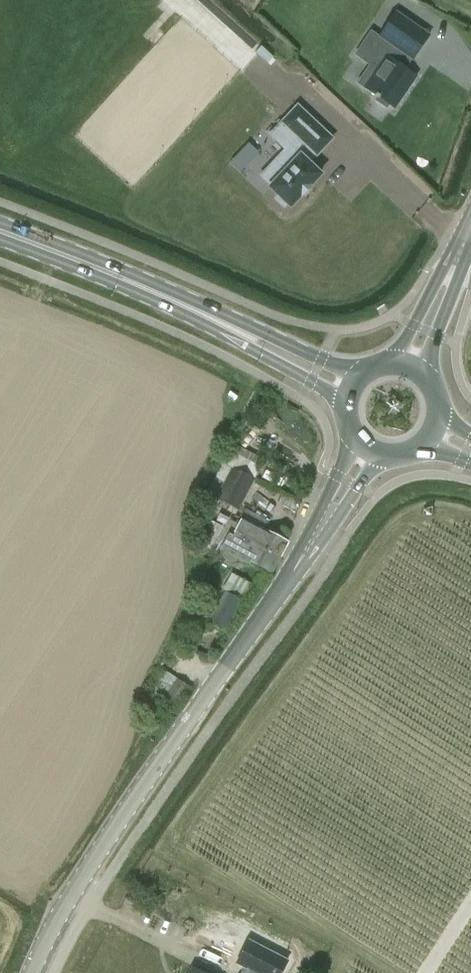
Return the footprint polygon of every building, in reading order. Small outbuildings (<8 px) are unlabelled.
[(386,42),(357,84),(365,88),(375,95),(374,96),(376,97),(374,100),(387,108),(389,104),(395,108),(417,76),(405,67),(428,33),(396,11),(378,37),(386,42)] [(274,58),(262,47),(256,53),(268,64),(274,58)] [(276,158),(261,174),(270,183),(269,184),(290,203),(320,171),(309,162),(331,138),(298,107),(285,120),(283,118),(269,133),(286,148),(276,158)] [(238,511),(255,480),(266,460),(233,443),(206,493),(238,511)] [(204,502),(199,512),(206,515),(211,506),(204,502)] [(204,518),(196,530),(214,555),(227,529),(204,518)] [(235,532),(232,536),(280,560),(289,542),(272,533),(270,535),(240,520),(234,531),(235,532)] [(223,555),(224,559),(232,563),(235,562),(237,559),(249,566),(251,562),(272,574),(280,560),(232,536),(228,534),(220,550),(224,552),(223,555)] [(244,601),(223,592),(206,623),(226,632),(244,601)] [(162,702),(163,699),(178,708),(191,686),(164,670),(149,695),(162,702)]
